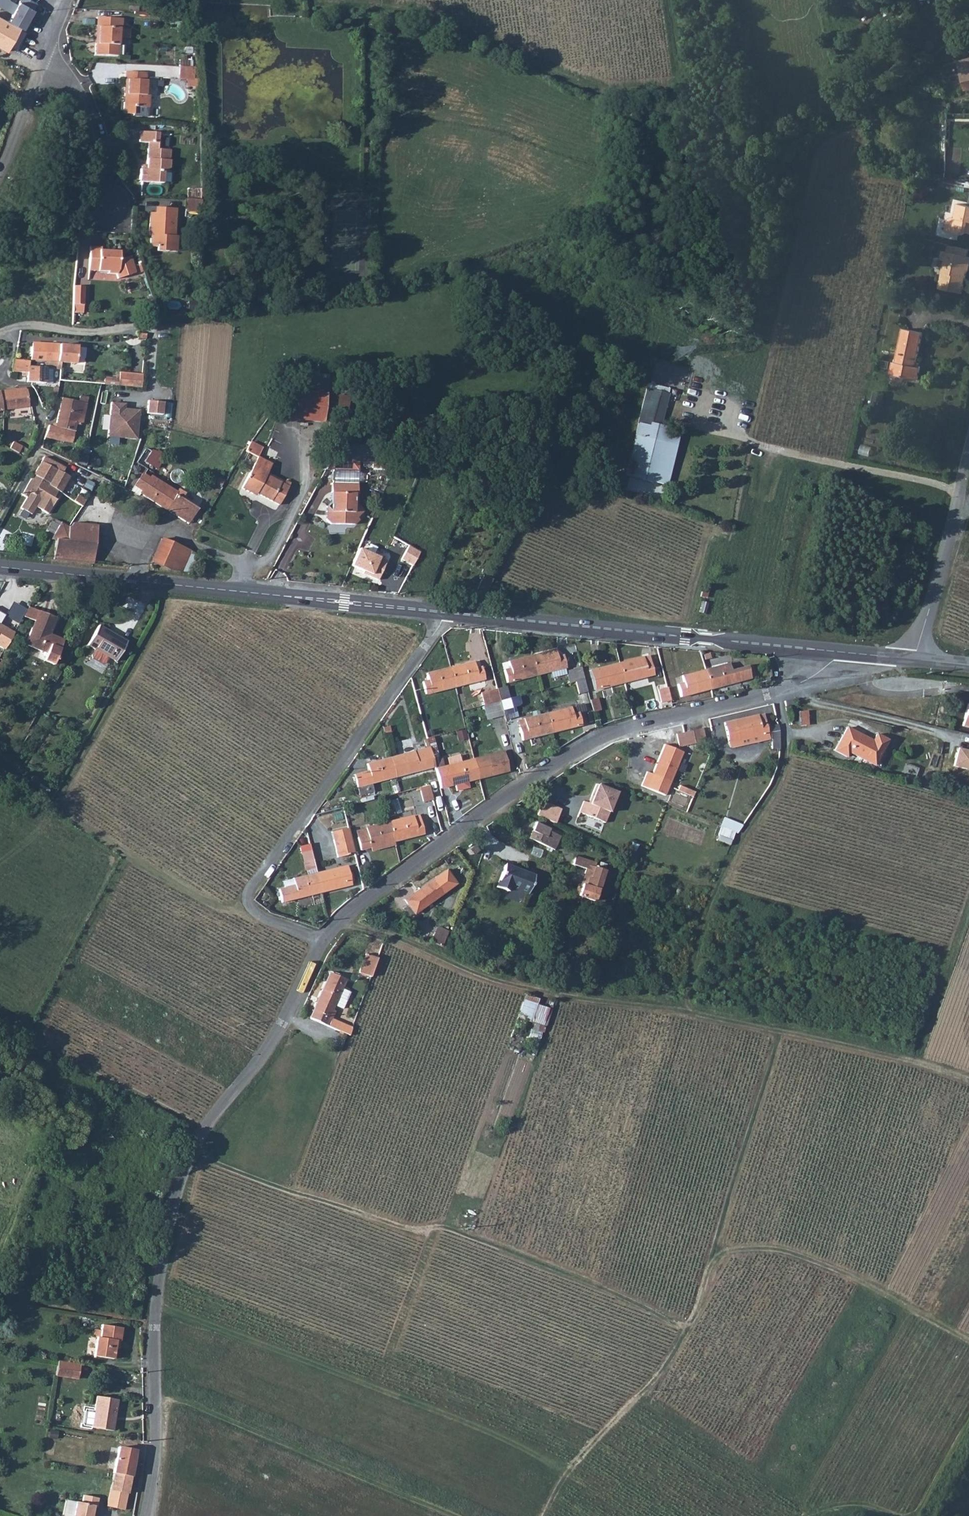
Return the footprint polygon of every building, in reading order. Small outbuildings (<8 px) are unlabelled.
[(12,12),(7,21),(21,29),(36,2),(32,0),(0,0),(0,6),(12,12)] [(888,0),(878,3),(879,8),(890,5),(888,0)] [(0,17),(0,47),(5,49),(6,46),(15,51),(26,31),(21,29),(7,21),(0,17)] [(98,43),(97,54),(119,55),(120,29),(123,29),(123,18),(98,17),(98,27),(101,27),(101,43),(98,43)] [(931,18),(921,20),(926,38),(935,35),(931,18)] [(957,60),(960,73),(968,71),(968,57),(957,60)] [(179,77),(180,67),(155,65),(155,76),(179,77)] [(199,68),(185,67),(184,81),(198,81),(199,68)] [(128,71),(126,113),(137,113),(137,115),(150,116),(151,107),(152,107),(152,95),(149,94),(150,73),(128,71)] [(960,73),(965,90),(968,89),(968,71),(960,73)] [(138,130),(137,141),(147,142),(146,164),(143,168),(139,168),(138,180),(162,182),(162,170),(168,165),(169,147),(156,147),(157,131),(138,130)] [(198,200),(184,199),(184,213),(197,214),(198,200)] [(957,220),(956,219),(950,223),(947,234),(963,238),(968,234),(968,235),(968,208),(963,206),(959,220),(957,220)] [(155,252),(166,253),(167,237),(173,237),(175,209),(156,208),(156,213),(149,213),(148,230),(148,232),(150,232),(151,232),(151,235),(149,235),(148,247),(155,247),(155,252)] [(167,237),(166,253),(174,253),(175,238),(173,237),(167,237)] [(89,246),(87,270),(105,271),(105,274),(115,275),(116,280),(134,273),(128,257),(119,259),(117,251),(100,250),(100,246),(89,246)] [(947,255),(968,260),(968,252),(949,247),(947,255)] [(947,255),(944,254),(942,263),(946,264),(940,291),(963,297),(968,274),(966,274),(968,269),(968,260),(947,255)] [(71,286),(71,305),(81,306),(81,287),(71,286)] [(897,362),(894,374),(921,379),(923,370),(923,366),(922,364),(921,362),(920,362),(922,351),(925,332),(905,328),(899,362),(897,362)] [(33,343),(31,360),(46,361),(58,362),(61,363),(64,363),(76,365),(78,347),(47,343),(33,343)] [(13,359),(13,371),(28,372),(27,381),(45,383),(53,383),(53,369),(61,369),(61,363),(56,362),(46,361),(31,360),(31,366),(28,365),(29,360),(13,359)] [(122,372),(121,386),(126,386),(131,387),(132,374),(122,372)] [(131,387),(139,388),(144,388),(144,375),(132,374),(131,387)] [(0,390),(0,392),(2,409),(16,407),(30,406),(29,400),(27,390),(25,388),(24,388),(13,389),(0,390)] [(290,391),(287,419),(323,423),(326,395),(290,391)] [(637,425),(634,437),(646,440),(650,425),(659,427),(668,395),(651,391),(641,426),(637,425)] [(56,427),(49,425),(47,437),(73,442),(78,414),(84,415),(86,403),(63,398),(60,412),(59,412),(56,427)] [(149,400),(148,413),(165,414),(166,401),(149,400)] [(124,404),(110,403),(108,438),(136,440),(138,410),(124,409),(124,404)] [(676,449),(634,439),(625,476),(667,486),(676,449)] [(13,441),(9,447),(18,452),(22,446),(13,441)] [(247,451),(253,454),(258,445),(252,441),(247,451)] [(258,445),(253,454),(258,457),(263,447),(258,445)] [(149,455),(145,462),(156,468),(160,461),(149,455)] [(44,456),(33,474),(59,489),(61,491),(70,476),(63,472),(66,467),(44,456)] [(272,465),(258,457),(241,488),(256,495),(257,493),(279,504),(290,483),(285,480),(283,483),(267,475),(272,465)] [(333,463),(331,471),(335,471),(335,470),(343,470),(344,464),(339,464),(333,463)] [(142,473),(131,490),(140,494),(141,492),(150,478),(142,473)] [(33,474),(22,494),(37,503),(38,503),(40,504),(41,509),(48,513),(57,498),(54,497),(59,489),(33,474)] [(150,478),(141,492),(175,514),(189,523),(198,509),(183,499),(177,495),(177,493),(152,476),(150,478)] [(331,520),(328,523),(330,525),(356,526),(361,522),(359,520),(366,514),(359,507),(360,487),(334,486),(333,505),(328,510),(331,512),(331,520)] [(178,493),(177,495),(183,499),(187,494),(180,490),(178,493)] [(78,493),(74,499),(82,505),(87,499),(78,493)] [(312,500),(304,519),(313,522),(321,503),(312,500)] [(62,520),(51,538),(56,538),(96,543),(97,524),(72,522),(70,525),(62,520)] [(56,538),(53,558),(93,563),(96,543),(56,538)] [(162,538),(152,561),(173,569),(189,571),(197,553),(162,538)] [(377,582),(386,563),(359,550),(351,567),(370,576),(369,578),(377,582)] [(409,551),(402,563),(408,567),(415,554),(409,551)] [(484,575),(478,588),(488,592),(494,578),(484,575)] [(705,602),(714,603),(717,591),(708,589),(705,602)] [(702,602),(700,612),(706,613),(708,603),(702,602)] [(29,610),(23,619),(34,623),(38,613),(29,610)] [(34,623),(24,646),(56,660),(64,642),(49,635),(56,621),(38,613),(34,623)] [(15,633),(0,625),(0,646),(6,649),(11,641),(15,633)] [(101,661),(104,661),(107,655),(117,661),(127,641),(99,625),(88,644),(93,648),(90,653),(91,656),(101,661)] [(555,649),(531,655),(536,675),(566,667),(563,655),(557,656),(555,649)] [(536,675),(531,655),(508,661),(510,669),(504,670),(507,683),(536,675)] [(643,656),(619,662),(625,682),(654,675),(651,662),(645,664),(643,656)] [(473,661),(451,667),(456,686),(485,679),(482,667),(476,669),(473,661)] [(598,676),(592,678),(595,690),(625,682),(619,662),(596,668),(598,676)] [(729,663),(705,669),(710,689),(740,681),(739,678),(736,669),(731,670),(729,663)] [(747,666),(740,668),(742,677),(749,675),(747,666)] [(456,686),(451,667),(426,673),(428,680),(422,682),(425,694),(456,686)] [(583,667),(574,669),(577,681),(586,679),(583,667)] [(596,668),(590,670),(592,678),(598,676),(596,668)] [(710,689),(705,669),(681,675),(683,683),(677,684),(680,697),(710,689)] [(586,679),(577,681),(581,694),(589,691),(586,679)] [(670,700),(667,687),(658,689),(661,702),(670,700)] [(497,689),(488,691),(491,703),(501,701),(497,689)] [(598,699),(591,700),(594,712),(601,710),(598,699)] [(501,701),(491,703),(495,716),(504,713),(501,701)] [(583,704),(570,707),(572,714),(578,713),(585,711),(583,704)] [(570,707),(546,713),(552,732),(581,725),(578,713),(572,714),(570,707)] [(552,732),(546,713),(524,719),(525,726),(519,728),(523,740),(552,732)] [(768,734),(766,728),(763,715),(724,724),(729,743),(768,734)] [(806,719),(797,717),(798,727),(807,726),(806,719)] [(778,725),(766,728),(768,734),(771,733),(772,749),(780,749),(780,730),(778,725)] [(847,728),(835,751),(848,757),(850,753),(875,766),(888,740),(876,734),(872,741),(847,728)] [(702,729),(692,731),(695,744),(705,741),(702,729)] [(695,744),(692,731),(678,734),(680,746),(695,744)] [(664,798),(670,784),(682,754),(662,746),(649,776),(646,774),(640,788),(664,798)] [(958,748),(954,766),(968,770),(968,749),(958,748)] [(414,751),(390,758),(395,777),(425,769),(421,756),(416,758),(414,751)] [(497,753),(474,759),(479,778),(509,770),(505,758),(499,760),(497,753)] [(433,760),(435,768),(440,788),(455,784),(456,791),(469,787),(467,781),(479,778),(474,759),(460,762),(459,755),(451,757),(453,764),(449,765),(443,766),(441,758),(433,760)] [(395,777),(390,758),(366,765),(368,771),(353,776),(357,788),(359,796),(374,792),(371,784),(395,777)] [(428,785),(420,787),(423,801),(432,799),(428,785)] [(582,803),(577,815),(603,825),(614,795),(594,786),(586,805),(582,803)] [(676,792),(691,799),(693,794),(678,788),(676,792)] [(535,813),(534,814),(553,824),(559,811),(540,801),(540,803),(541,804),(536,813),(535,813)] [(412,816),(389,822),(394,841),(424,834),(421,822),(415,823),(412,816)] [(725,817),(717,839),(733,846),(742,823),(725,817)] [(394,841),(389,822),(365,828),(366,835),(357,838),(360,850),(394,841)] [(536,824),(527,839),(552,852),(559,838),(548,833),(549,830),(536,824)] [(332,840),(349,836),(347,828),(331,832),(332,840)] [(337,857),(354,853),(349,836),(332,840),(337,857)] [(579,863),(576,871),(590,875),(586,890),(583,889),(579,900),(598,906),(607,876),(598,873),(599,869),(579,863)] [(504,865),(495,886),(506,891),(508,887),(527,895),(534,878),(504,865)] [(340,867),(317,872),(322,892),(352,885),(348,872),(342,874),(340,867)] [(322,892),(317,872),(293,879),(295,886),(280,890),(283,902),(322,892)] [(437,877),(405,899),(415,913),(447,891),(437,877)] [(435,932),(430,941),(441,946),(446,937),(435,932)] [(360,972),(369,975),(376,956),(367,953),(360,972)] [(376,956),(369,975),(371,976),(378,957),(376,956)] [(330,973),(310,1018),(329,1027),(332,1019),(329,1018),(345,980),(330,973)] [(544,1025),(550,1008),(539,1004),(541,998),(527,994),(519,1017),(544,1025)] [(337,1020),(334,1027),(343,1032),(346,1025),(337,1020)] [(536,1023),(532,1039),(541,1041),(546,1026),(536,1023)] [(96,1334),(93,1353),(114,1356),(117,1337),(121,1338),(123,1326),(102,1323),(100,1335),(96,1334)] [(58,1360),(56,1373),(78,1376),(79,1363),(58,1360)] [(97,1395),(92,1426),(112,1429),(117,1398),(97,1395)] [(118,1448),(113,1472),(131,1476),(134,1464),(134,1451),(118,1448)] [(113,1472),(107,1506),(124,1509),(131,1476),(113,1472)] [(93,1508),(96,1508),(98,1499),(85,1496),(83,1502),(77,1501),(73,1515),(91,1515),(93,1508)]
